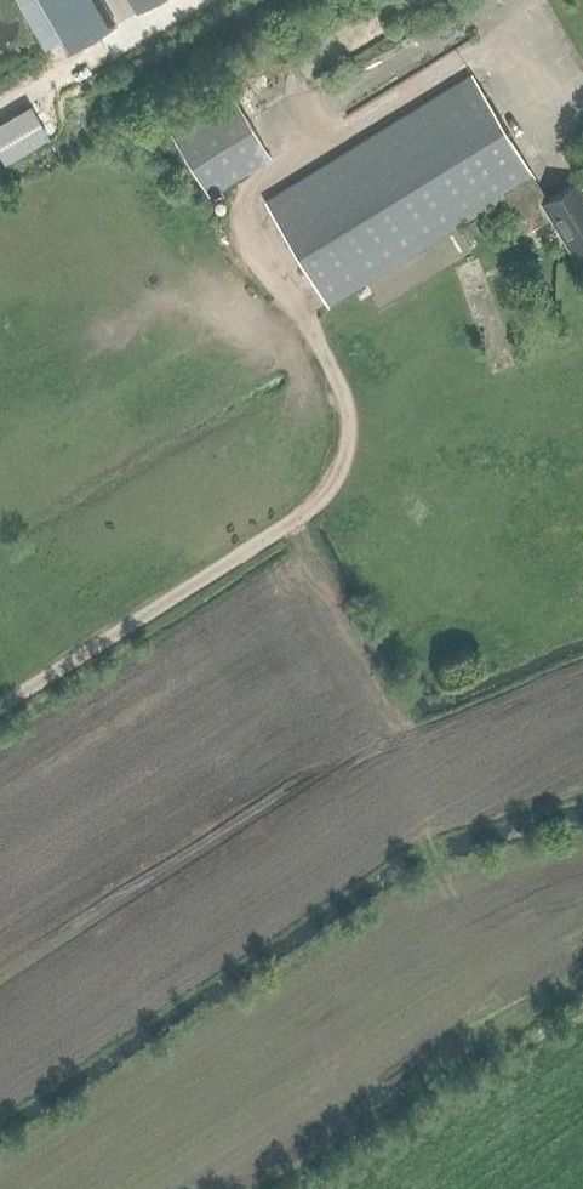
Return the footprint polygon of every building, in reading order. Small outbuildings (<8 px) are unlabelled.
[(62,41),(69,54),(117,26),(101,0),(38,0),(62,41)] [(161,0),(130,0),(138,14),(161,0)] [(264,201),(327,305),(504,197),(526,232),(550,217),(572,253),(582,247),(582,194),(576,183),(548,201),(471,74),(264,201)] [(201,114),(171,133),(170,133),(201,185),(210,199),(270,157),(232,96),(201,114)] [(48,136),(30,105),(0,122),(0,151),(6,161),(48,136)]
